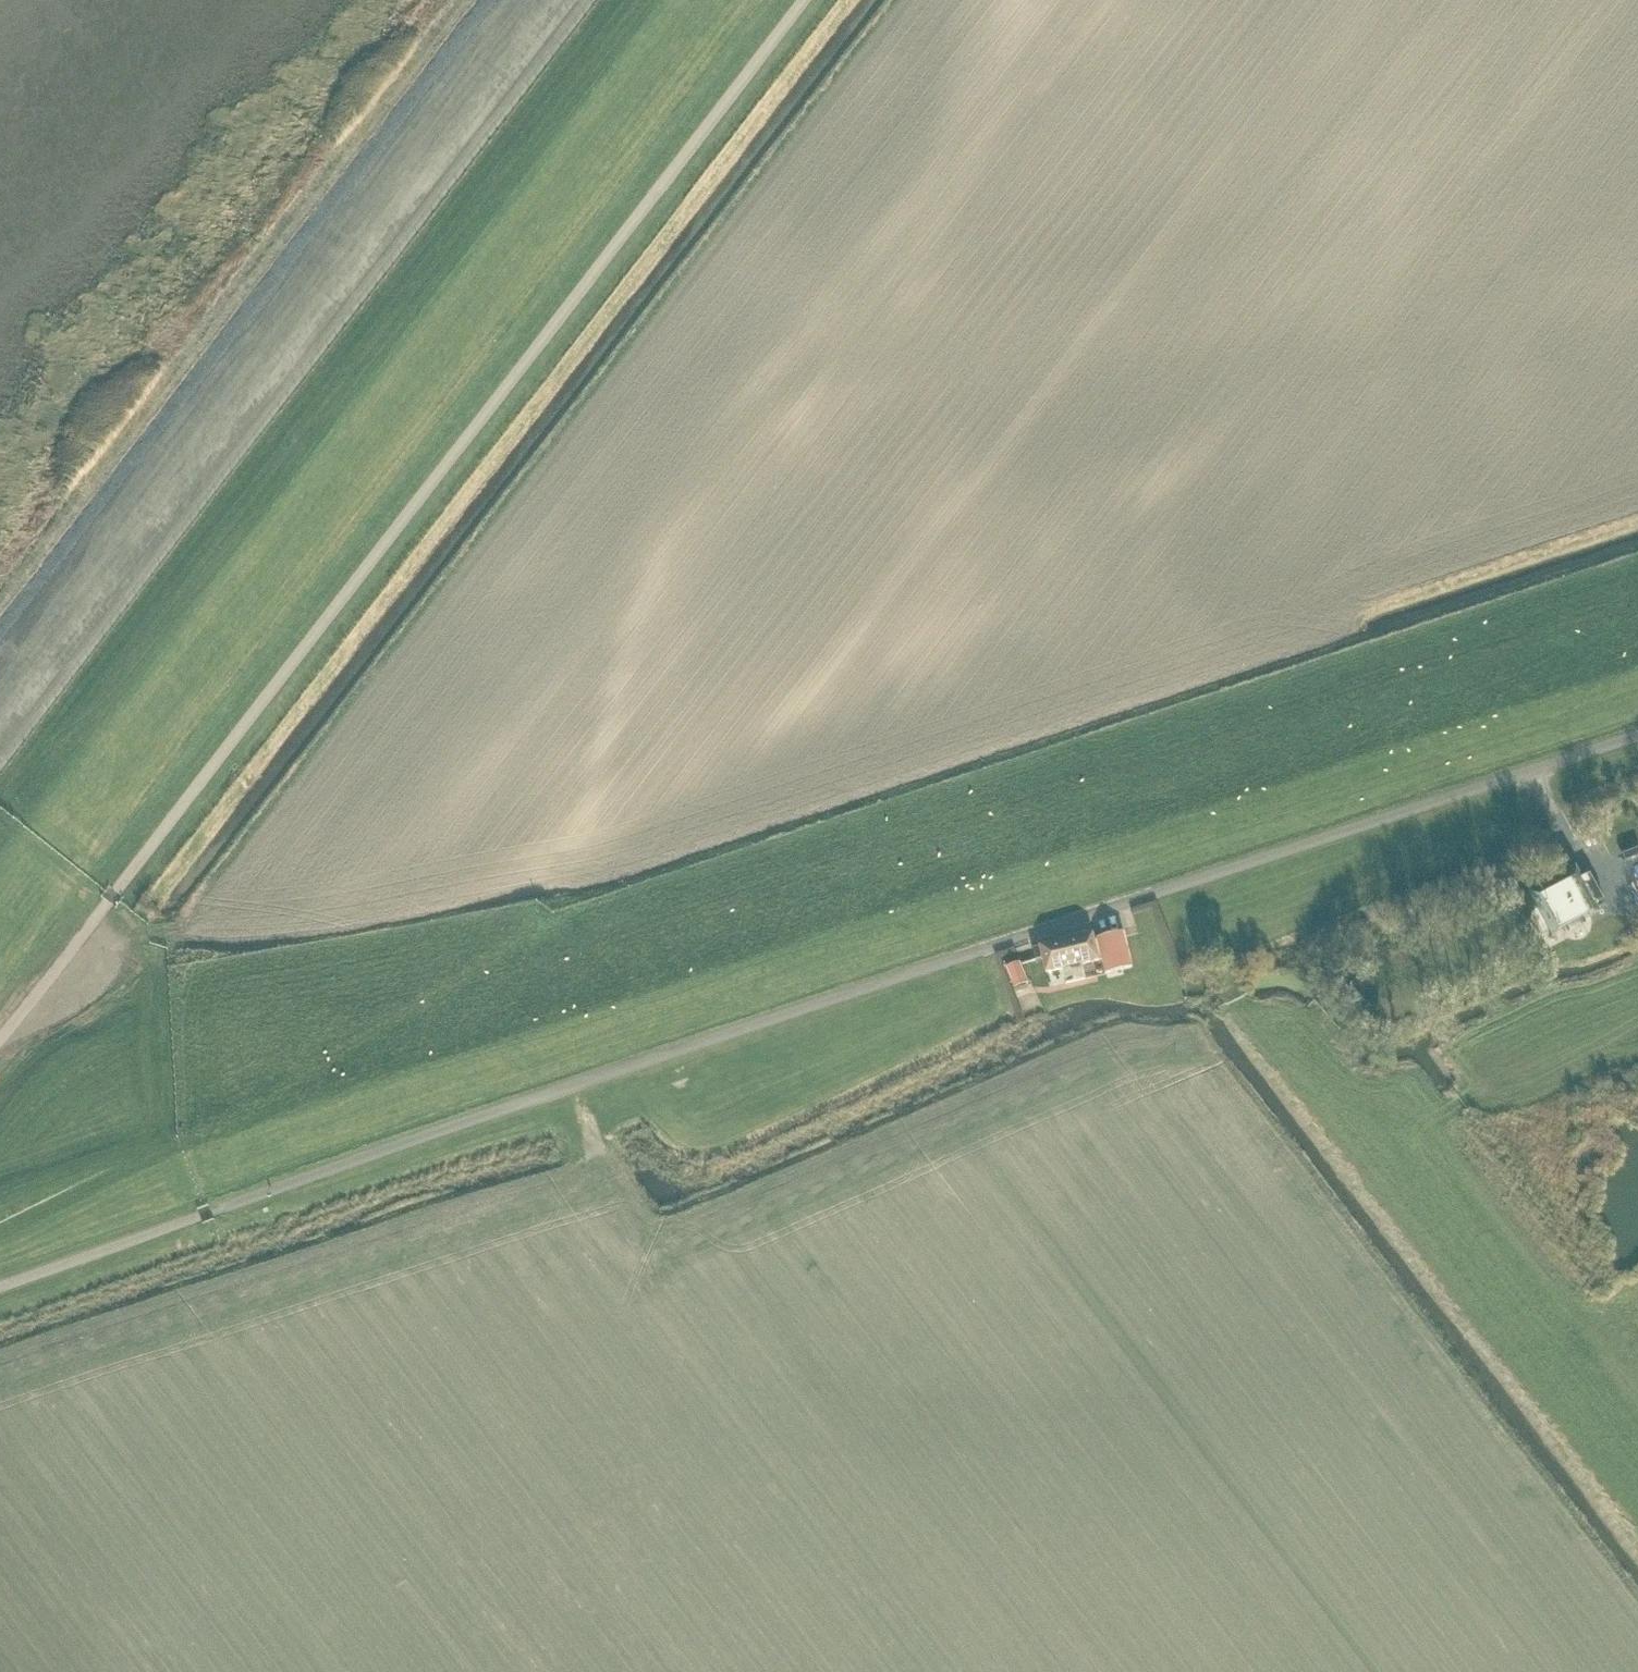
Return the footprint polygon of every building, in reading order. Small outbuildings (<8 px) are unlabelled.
[(1581,880),(1575,868),(1553,880),(1550,873),(1524,886),(1547,930),(1574,916),(1574,918),(1587,911),(1591,917),(1600,912),(1596,906),(1605,902),(1591,875),(1581,880)] [(1098,962),(1102,961),(1105,976),(1133,969),(1124,934),(1094,941),(1092,934),(1040,947),(1040,948),(1033,949),(1036,962),(1043,960),(1046,974),(1063,970),(1066,985),(1086,981),(1082,965),(1098,962)] [(1015,988),(1017,988),(1021,998),(1028,995),(1024,985),(1027,984),(1019,964),(1007,969),(1015,988)]
